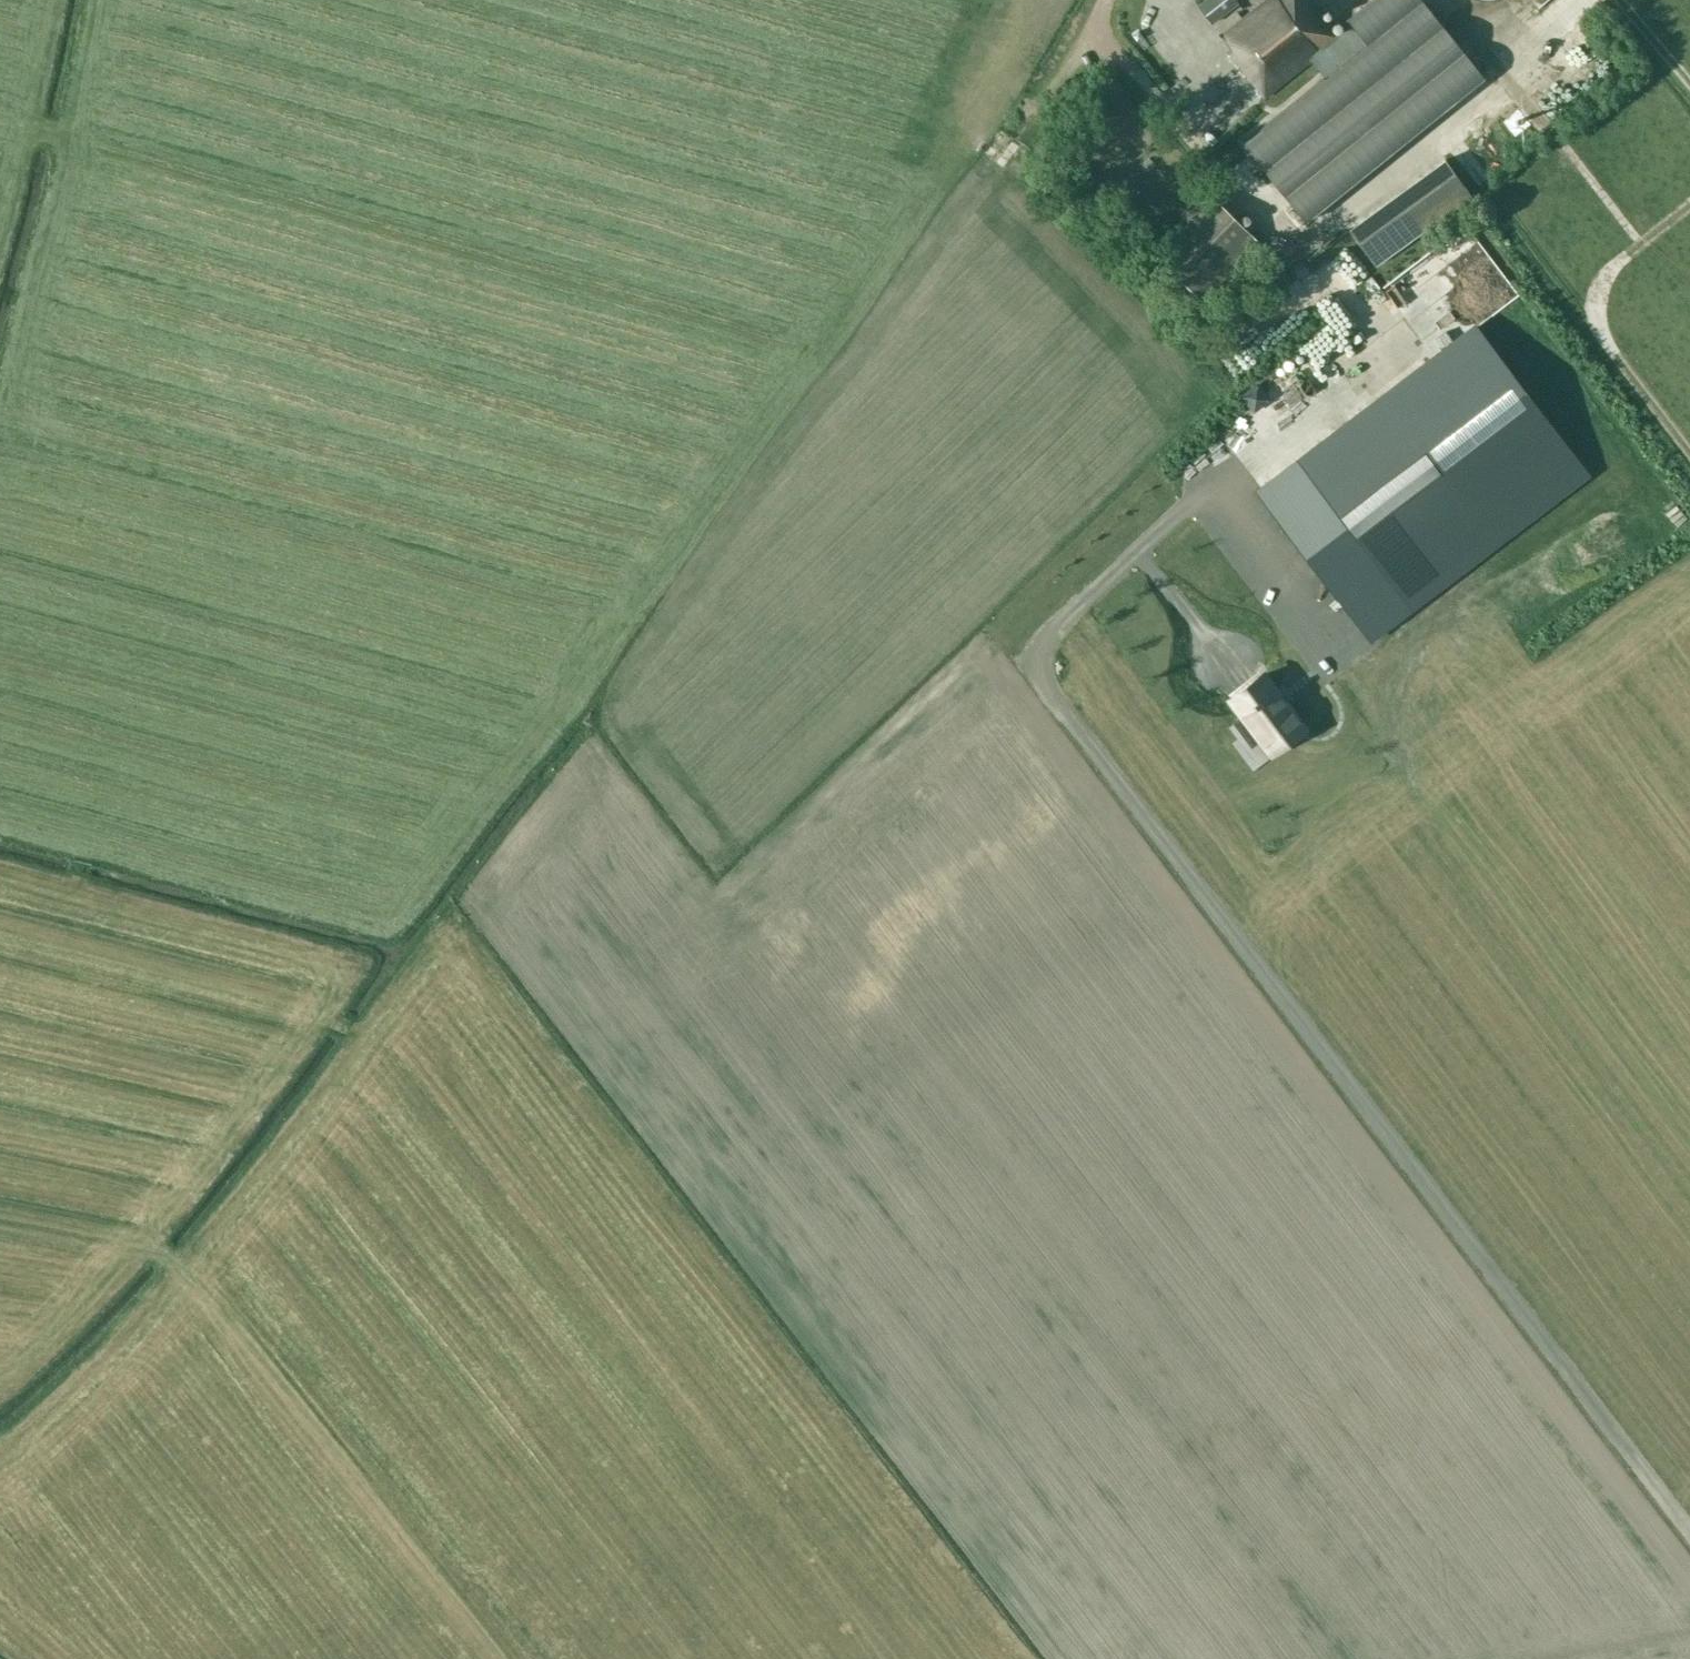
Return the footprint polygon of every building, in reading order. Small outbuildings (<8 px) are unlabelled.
[(1198,6),(1212,23),(1238,2),(1236,0),(1205,0),(1198,6)] [(1221,35),(1233,50),(1229,53),(1264,97),(1311,59),(1324,76),(1243,141),(1305,220),(1483,77),(1422,0),(1367,0),(1345,18),(1351,25),(1338,36),(1309,0),(1264,0),(1221,35)] [(1513,155),(1535,142),(1523,121),(1501,135),(1513,155)] [(1444,158),(1349,229),(1375,265),(1471,194),(1444,158)] [(1200,300),(1258,242),(1207,192),(1150,250),(1200,300)] [(1408,274),(1441,324),(1516,276),(1484,226),(1408,274)] [(1383,629),(1586,474),(1472,326),(1269,481),(1383,629)] [(1264,673),(1231,699),(1244,716),(1235,723),(1252,746),(1261,739),(1271,752),(1304,728),(1264,673)]
